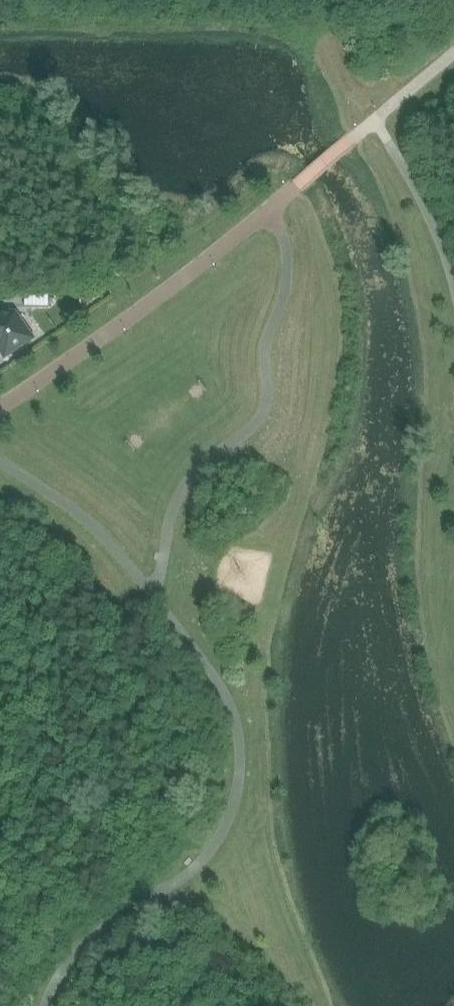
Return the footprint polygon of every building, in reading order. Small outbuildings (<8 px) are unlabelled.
[(14,316),(0,315),(0,346),(5,354),(29,338),(14,316)]
